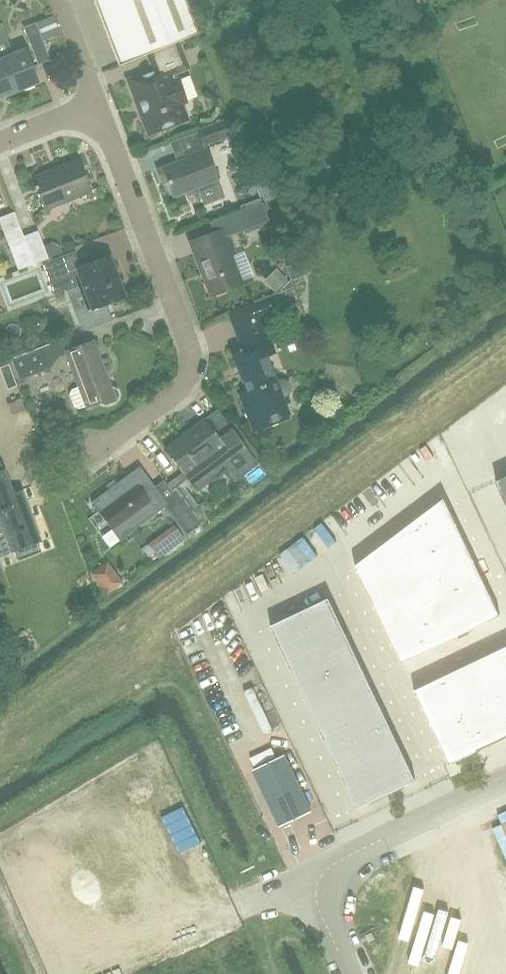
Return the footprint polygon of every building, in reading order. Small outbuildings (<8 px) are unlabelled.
[(117,64),(150,51),(176,42),(192,36),(196,34),(196,32),(192,21),(210,13),(205,0),(93,0),(117,64)] [(413,0),(399,0),(402,11),(415,8),(413,0)] [(35,22),(24,28),(38,65),(50,60),(35,22)] [(0,24),(0,62),(12,93),(38,83),(25,50),(13,55),(1,24),(0,24)] [(176,42),(150,51),(156,68),(127,79),(149,134),(186,120),(180,106),(188,103),(178,77),(170,80),(168,75),(186,68),(176,42)] [(12,93),(0,62),(0,97),(12,93)] [(196,129),(197,132),(202,145),(203,145),(203,146),(234,134),(228,118),(196,129)] [(162,169),(157,171),(162,183),(167,182),(172,196),(197,187),(216,179),(217,179),(206,148),(205,149),(185,156),(186,158),(177,162),(163,167),(161,167),(162,169)] [(291,193),(277,157),(251,167),(264,203),(291,193)] [(79,160),(35,178),(48,209),(92,191),(79,160)] [(261,203),(235,212),(242,231),(268,220),(261,202),(261,203)] [(224,228),(213,232),(190,241),(211,295),(240,283),(229,255),(234,253),(228,236),(224,228)] [(37,230),(23,236),(34,263),(41,261),(48,258),(43,245),(37,230)] [(34,263),(23,236),(7,242),(17,270),(34,263)] [(59,279),(80,272),(84,283),(93,307),(105,303),(124,296),(108,255),(81,266),(75,250),(52,259),(51,257),(48,258),(41,261),(53,294),(64,290),(59,279)] [(254,304),(229,314),(241,343),(230,348),(247,391),(240,393),(255,430),(289,416),(281,396),(285,394),(288,392),(290,388),(289,384),(287,381),(283,379),(279,380),(275,381),(265,357),(276,353),(263,318),(279,311),(273,296),(254,304)] [(93,307),(75,314),(81,331),(111,320),(105,303),(93,307)] [(78,408),(86,405),(86,407),(99,402),(105,405),(116,401),(119,395),(117,389),(111,386),(94,341),(65,351),(66,354),(79,386),(70,389),(68,394),(73,406),(78,408)] [(50,368),(42,346),(10,358),(19,381),(50,368)] [(164,448),(182,472),(167,484),(166,484),(173,495),(196,526),(207,518),(183,488),(190,483),(196,492),(227,469),(236,480),(257,464),(248,453),(230,429),(218,439),(204,419),(164,448)] [(140,467),(92,504),(111,529),(119,540),(120,541),(165,507),(186,534),(196,526),(173,495),(165,501),(155,486),(140,467)] [(37,542),(41,540),(23,494),(14,497),(3,469),(0,471),(0,515),(14,551),(18,560),(41,551),(37,542)] [(496,480),(505,501),(505,475),(496,480)] [(445,498),(355,565),(401,662),(500,615),(445,498)] [(329,598),(270,625),(357,807),(415,780),(329,598)] [(414,689),(449,763),(505,737),(505,646),(414,689)] [(284,755),(253,769),(280,825),(311,811),(284,755)]
